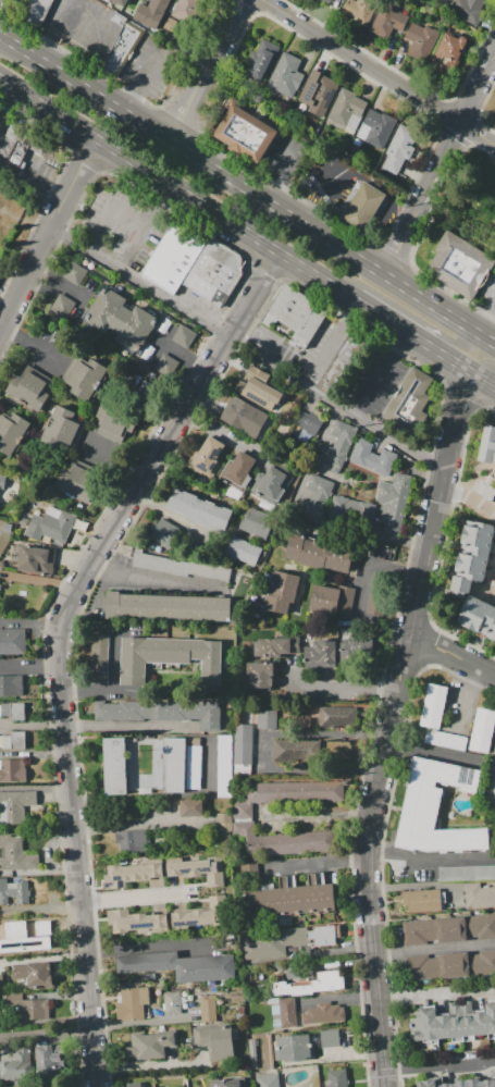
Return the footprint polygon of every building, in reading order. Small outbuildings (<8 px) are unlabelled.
[(17,17),(26,0),(53,0),(39,28),(17,17)] [(122,9),(105,0),(126,0),(122,9)] [(149,8),(153,0),(171,0),(154,33),(134,22),(143,4),(149,8)] [(190,23),(202,0),(177,0),(170,13),(190,23)] [(341,13),(346,0),(351,0),(357,3),(358,0),(381,0),(366,29),(348,21),(349,17),(341,13)] [(449,10),(454,0),(486,0),(480,12),(485,15),(480,25),(449,10)] [(383,2),(398,10),(397,12),(409,17),(401,33),(389,26),(383,40),(368,33),(383,2)] [(115,81),(146,32),(124,20),(100,71),(115,81)] [(441,30),(430,51),(426,49),(421,60),(408,53),(414,41),(404,36),(411,21),(423,26),(424,23),(441,30)] [(446,34),(466,44),(450,75),(430,65),(446,34)] [(261,83),(244,74),(261,40),(279,49),(261,83)] [(290,99),(267,87),(284,53),(300,62),(296,72),(302,75),(290,99)] [(338,84),(321,119),(304,110),(307,103),(299,100),(308,82),(315,85),(321,75),(338,84)] [(368,103),(352,134),(326,121),(343,88),(356,95),(355,97),(368,103)] [(231,103),(257,120),(259,115),(282,129),(276,138),(272,136),(256,163),(211,135),(231,103)] [(396,119),(380,152),(356,140),(372,107),(396,119)] [(5,136),(13,121),(52,141),(45,156),(29,148),(20,166),(7,160),(16,141),(5,136)] [(399,122),(419,132),(411,146),(413,147),(408,159),(406,158),(398,173),(383,165),(388,155),(384,152),(399,122)] [(362,181),(385,195),(361,233),(338,219),(362,181)] [(140,274),(174,220),(208,242),(174,295),(140,274)] [(447,228),(494,259),(494,263),(471,301),(423,272),(436,251),(434,250),(447,228)] [(221,309),(243,273),(242,255),(212,236),(182,284),(221,309)] [(87,271),(77,287),(61,277),(71,261),(87,271)] [(261,322),(284,286),(289,284),(331,310),(305,351),(287,341),(294,330),(276,320),(271,328),(261,322)] [(158,320),(138,351),(115,337),(119,332),(103,323),(100,329),(84,319),(106,285),(126,298),(123,305),(132,310),(135,306),(158,320)] [(48,309),(64,319),(74,302),(58,292),(48,309)] [(180,323),(195,332),(186,347),(171,338),(180,323)] [(318,384),(352,328),(376,343),(341,398),(318,384)] [(163,351),(177,361),(169,376),(153,367),(163,351)] [(110,368),(87,404),(70,393),(73,386),(65,382),(79,359),(87,365),(91,357),(110,368)] [(271,412),(233,390),(240,376),(244,379),(251,366),(270,375),(265,384),(282,394),(271,412)] [(384,418),(414,366),(436,378),(428,394),(433,397),(424,411),(430,415),(418,437),(384,418)] [(37,411),(4,391),(15,373),(22,378),(28,368),(50,382),(45,392),(48,394),(37,411)] [(219,418),(232,394),(270,416),(256,440),(219,418)] [(57,404),(75,412),(72,420),(78,423),(79,421),(92,427),(95,424),(98,425),(100,419),(96,417),(101,406),(127,418),(106,465),(42,436),(57,404)] [(294,425),(301,427),(296,438),(310,445),(322,417),(301,408),(294,425)] [(9,459),(0,454),(0,417),(1,416),(10,420),(15,411),(32,421),(9,459)] [(338,469),(319,459),(326,444),(332,446),(336,437),(330,434),(337,419),(358,429),(338,469)] [(487,425),(494,427),(494,483),(491,480),(494,464),(481,461),(487,425)] [(225,445),(206,478),(188,468),(208,435),(225,445)] [(389,479),(348,460),(358,437),(373,444),(370,453),(379,456),(382,448),(399,456),(389,479)] [(240,448),(258,459),(242,485),(224,474),(240,448)] [(250,490),(256,481),(253,480),(258,472),(260,473),(271,458),(296,473),(275,506),(250,490)] [(89,503),(52,486),(61,467),(69,471),(72,464),(101,477),(89,503)] [(411,473),(399,535),(384,532),(389,502),(375,499),(380,480),(394,483),(396,470),(411,473)] [(331,480),(312,521),(295,514),(302,497),(309,501),(313,491),(307,489),(313,472),(331,480)] [(225,531),(165,508),(173,487),(233,509),(225,531)] [(335,494),(375,504),(371,521),(331,510),(335,494)] [(64,545),(42,536),(39,544),(23,538),(33,514),(44,517),(48,505),(75,516),(64,545)] [(249,507),(276,517),(268,539),(240,529),(249,507)] [(146,536),(171,549),(181,529),(157,516),(146,536)] [(494,522),(483,581),(472,579),(470,592),(448,588),(462,516),(494,522)] [(290,532),(354,548),(347,573),(285,558),(290,532)] [(222,555),(228,535),(261,547),(255,567),(222,555)] [(54,549),(52,573),(17,570),(20,546),(54,549)] [(187,577),(132,567),(135,548),(232,565),(228,580),(188,573),(187,577)] [(300,576),(292,617),(263,612),(272,570),(300,576)] [(373,572),(389,575),(383,616),(367,613),(373,572)] [(313,584),(338,590),(339,585),(356,589),(349,617),(309,608),(313,584)] [(106,592),(232,597),(231,621),(104,616),(106,592)] [(471,594),(494,606),(494,642),(457,625),(471,594)] [(26,653),(0,653),(0,629),(26,628),(26,653)] [(109,634),(108,683),(90,682),(90,633),(109,634)] [(121,685),(121,637),(221,639),(221,688),(201,688),(201,659),(190,659),(189,664),(145,663),(145,687),(121,685)] [(300,653),(285,653),(285,657),(253,657),(253,638),(300,638),(300,653)] [(371,663),(372,639),(340,638),(339,662),(371,663)] [(336,670),(305,670),(305,645),(312,646),(312,641),(317,641),(317,640),(324,640),(324,641),(337,641),(336,670)] [(247,663),(276,663),(276,676),(272,676),(272,689),(243,688),(243,672),(247,672),(247,663)] [(24,696),(0,697),(0,675),(23,675),(24,696)] [(432,683),(451,688),(443,730),(437,730),(437,731),(470,739),(467,752),(424,742),(428,728),(424,727),(432,683)] [(94,700),(106,700),(106,703),(119,703),(119,701),(221,702),(220,731),(201,731),(201,719),(188,718),(188,720),(156,720),(156,718),(144,718),(144,720),(94,719),(94,700)] [(25,720),(11,719),(11,702),(25,703),(25,720)] [(320,706),(357,707),(356,726),(338,725),(337,728),(319,728),(320,706)] [(492,755),(494,739),(494,711),(481,708),(472,750),(492,755)] [(277,729),(257,728),(258,709),(279,711),(277,729)] [(252,724),(251,765),(232,765),(233,724),(252,724)] [(10,731),(24,730),(25,748),(11,749),(10,731)] [(123,737),(125,794),(104,795),(102,738),(123,737)] [(185,737),(184,793),(163,792),(164,737),(185,737)] [(274,739),(320,740),(320,759),(296,758),(296,762),(273,762),(274,739)] [(485,801),(494,753),(494,803),(485,801)] [(27,781),(0,781),(0,769),(2,769),(2,758),(24,758),(24,769),(27,769),(27,781)] [(417,761),(483,774),(477,793),(443,787),(433,827),(487,828),(484,853),(433,853),(398,848),(417,761)] [(342,781),(342,802),(250,803),(249,782),(342,781)] [(7,801),(0,801),(0,792),(36,791),(37,804),(25,805),(26,826),(8,826),(7,801)] [(180,799),(202,798),(203,816),(181,817),(180,799)] [(232,802),(249,800),(250,819),(234,820),(232,802)] [(216,813),(217,844),(230,844),(230,812),(216,813)] [(116,851),(147,850),(147,830),(116,831),(116,851)] [(329,850),(247,859),(246,838),(327,830),(329,850)] [(38,867),(0,868),(0,857),(4,856),(3,847),(0,847),(0,835),(22,835),(23,856),(37,855),(38,867)] [(168,876),(168,861),(222,859),(224,887),(208,888),(207,873),(201,873),(201,875),(190,876),(189,875),(168,876)] [(336,910),(247,919),(242,863),(258,862),(260,885),(274,884),(274,888),(280,888),(279,877),(295,876),(296,886),(308,885),(307,874),(324,872),(325,884),(333,882),(336,910)] [(107,865),(162,863),(162,876),(150,876),(150,878),(125,879),(125,888),(104,889),(103,875),(108,875),(107,865)] [(470,865),(470,879),(494,878),(494,864),(470,865)] [(8,902),(0,903),(0,877),(7,877),(7,888),(15,888),(15,882),(27,881),(28,904),(16,905),(15,897),(8,898),(8,902)] [(480,888),(494,887),(494,906),(465,909),(462,885),(480,884),(480,888)] [(401,892),(440,890),(441,911),(403,913),(401,892)] [(172,930),(171,913),(210,909),(209,895),(225,894),(227,922),(187,925),(188,928),(172,930)] [(151,932),(151,928),(129,930),(129,934),(113,935),(112,924),(109,924),(108,911),(128,909),(128,914),(146,912),(147,915),(166,913),(168,931),(151,932)] [(436,919),(494,914),(494,939),(438,943),(436,919)] [(435,919),(436,943),(404,946),(401,923),(435,919)] [(307,928),(307,931),(312,930),(312,927),(339,925),(341,937),(336,938),(336,944),(314,947),(313,939),(308,940),(308,943),(285,946),(286,955),(244,960),(240,935),(307,928)] [(17,926),(44,926),(45,944),(17,946),(17,926)] [(115,955),(176,949),(177,961),(233,955),(235,979),(177,985),(175,969),(117,975),(115,955)] [(440,953),(467,951),(469,976),(442,978),(440,953)] [(404,956),(437,953),(440,979),(406,983),(404,956)] [(28,988),(27,978),(12,979),(12,969),(15,969),(14,964),(51,962),(52,987),(28,988)] [(273,997),(272,983),(277,983),(276,977),(283,976),(284,981),(317,978),(317,973),(345,969),(347,989),(273,997)] [(149,988),(152,1020),(119,1023),(116,1005),(121,1004),(120,991),(149,988)] [(180,992),(182,1014),(165,1016),(163,995),(180,992)] [(199,996),(214,995),(218,1021),(202,1022),(199,996)] [(277,998),(293,997),(295,1025),(280,1026),(277,998)] [(17,1000),(39,999),(40,1018),(18,1020),(17,1000)] [(484,1004),(494,1003),(494,1033),(412,1040),(410,1017),(420,1017),(419,1009),(436,1008),(436,1015),(449,1014),(448,1002),(457,1002),(457,1004),(466,1004),(465,1001),(472,1000),(473,1013),(484,1012),(484,1004)] [(346,1021),(302,1025),(301,1014),(308,1014),(307,1008),(317,1008),(315,1002),(330,1001),(331,1005),(337,1005),(338,1011),(345,1010),(346,1021)] [(272,1028),(280,1027),(277,1005),(270,1006),(272,1028)] [(231,1025),(234,1059),(213,1061),(211,1045),(194,1047),(191,1029),(231,1025)] [(320,1030),(339,1028),(341,1045),(321,1047),(320,1030)] [(135,1036),(176,1032),(177,1045),(164,1046),(165,1059),(127,1063),(125,1048),(136,1047),(135,1036)] [(270,1033),(273,1066),(255,1069),(251,1035),(270,1033)] [(276,1036),(311,1033),(313,1058),(279,1061),(276,1036)] [(35,1046),(52,1045),(52,1054),(60,1053),(62,1071),(37,1073),(35,1046)] [(32,1077),(0,1079),(0,1062),(13,1061),(12,1049),(30,1048),(32,1077)] [(346,1069),(348,1086),(329,1086),(327,1071),(346,1069)] [(279,1074),(280,1086),(254,1086),(253,1076),(279,1074)] [(245,1077),(245,1086),(213,1086),(212,1079),(245,1077)] [(435,1084),(494,1079),(494,1086),(419,1086),(419,1082),(435,1079),(435,1084)]
